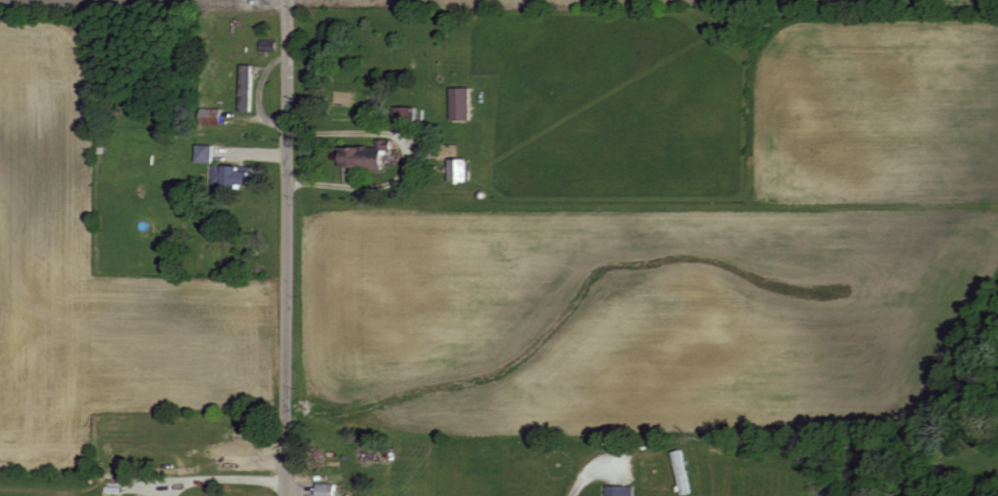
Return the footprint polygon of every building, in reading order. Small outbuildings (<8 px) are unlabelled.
[(455,120),(476,120),(475,88),(455,88),(455,120)] [(207,116),(207,124),(226,125),(226,117),(207,116)] [(381,147),(349,147),(350,169),(393,168),(392,142),(380,142),(381,147)] [(218,163),(218,145),(201,145),(201,162),(218,163)] [(458,160),(458,183),(478,183),(478,159),(458,160)] [(249,166),(233,166),(233,187),(261,186),(261,172),(249,172),(249,166)] [(341,484),(321,483),(320,495),(340,495),(341,484)] [(611,486),(611,495),(639,495),(639,486),(611,486)]
